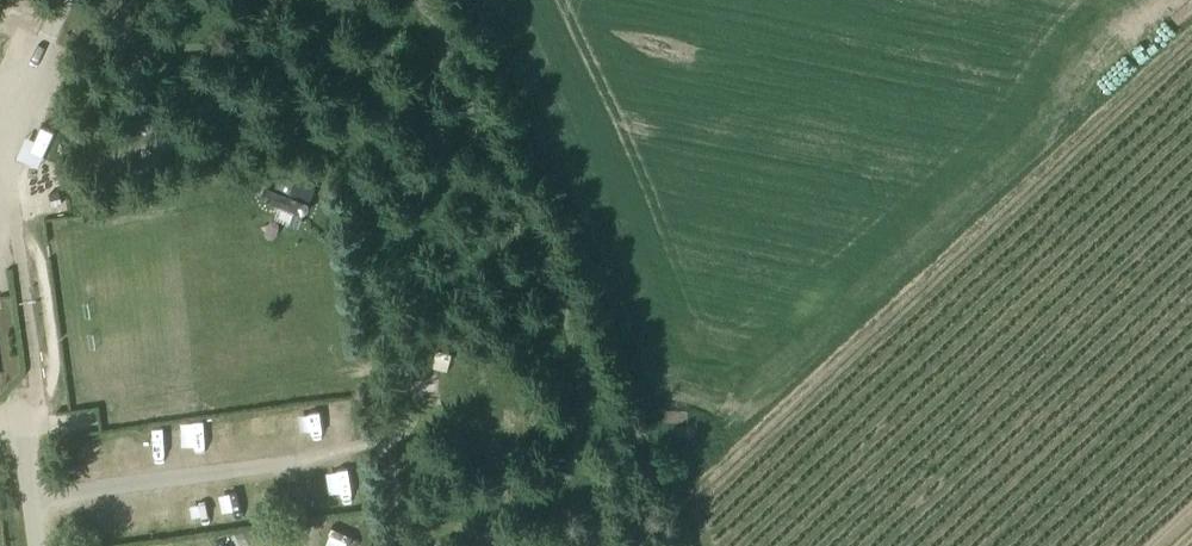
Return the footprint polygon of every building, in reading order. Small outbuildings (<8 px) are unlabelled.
[(357,525),(333,526),(334,545),(358,544),(357,525)]
